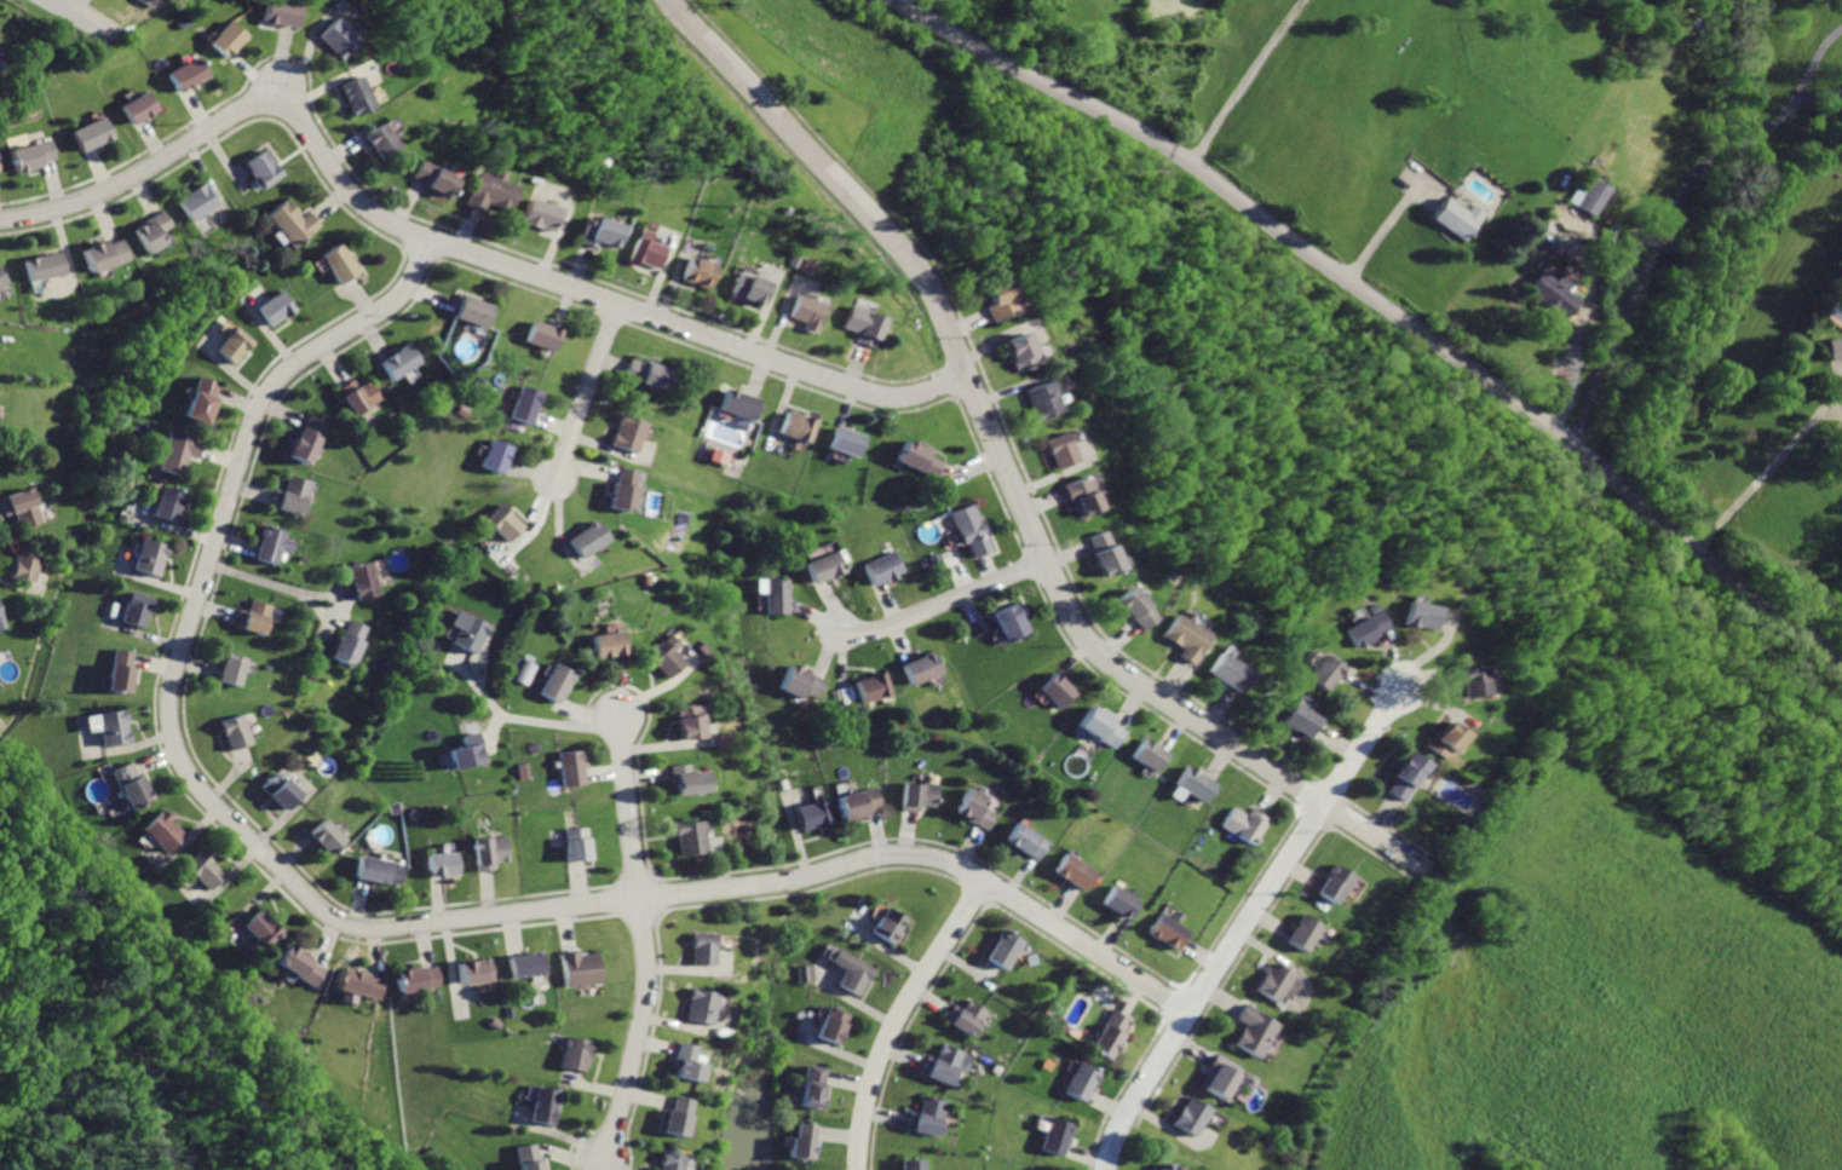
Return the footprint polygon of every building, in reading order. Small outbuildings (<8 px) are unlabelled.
[(129,2),(139,8),(144,0),(131,0),(129,2)] [(261,22),(294,27),(297,2),(280,0),(264,0),(261,22)] [(333,15),(315,35),(333,50),(329,53),(339,62),(359,39),(333,15)] [(228,21),(209,42),(228,56),(244,34),(228,21)] [(167,74),(177,92),(207,75),(196,57),(167,74)] [(359,74),(338,85),(349,106),(346,106),(351,117),(375,105),(359,74)] [(122,104),(134,123),(159,108),(148,88),(122,104)] [(74,128),(84,149),(114,136),(104,115),(74,128)] [(382,122),(363,136),(380,160),(399,148),(382,122)] [(11,148),(17,172),(41,166),(40,161),(57,157),(52,138),(11,148)] [(265,149),(246,163),(264,188),(283,174),(265,149)] [(420,159),(411,175),(421,181),(419,186),(432,192),(434,189),(444,195),(454,175),(420,159)] [(474,171),(464,202),(480,208),(483,201),(505,209),(513,186),(500,181),(502,173),(490,169),(488,175),(474,171)] [(1595,174),(1577,206),(1587,212),(1598,217),(1614,185),(1595,174)] [(179,200),(191,219),(217,203),(205,184),(179,200)] [(1452,195),(1446,203),(1434,219),(1466,243),(1490,212),(1477,201),(1469,209),(1452,195)] [(526,197),(518,223),(535,229),(535,225),(548,230),(556,208),(526,197)] [(289,200),(267,215),(292,247),(321,226),(310,211),(303,215),(289,200)] [(131,226),(145,252),(165,241),(160,232),(171,226),(162,209),(131,226)] [(581,214),(572,242),(591,248),(592,243),(598,246),(599,242),(610,244),(616,225),(581,214)] [(637,229),(627,259),(654,267),(661,247),(644,242),(646,231),(637,229)] [(80,248),(88,270),(126,257),(120,240),(103,246),(100,241),(80,248)] [(341,243),(323,255),(343,284),(361,272),(341,243)] [(24,259),(29,281),(65,271),(59,249),(24,259)] [(687,257),(680,278),(707,288),(714,266),(687,257)] [(8,281),(0,267),(0,286),(8,281)] [(737,271),(729,294),(746,301),(747,298),(760,302),(767,283),(737,271)] [(1545,272),(1531,290),(1566,319),(1575,307),(1583,298),(1573,290),(1581,282),(1567,271),(1559,282),(1545,272)] [(996,278),(979,286),(985,300),(980,302),(989,319),(1011,309),(996,278)] [(260,306),(271,324),(295,307),(284,290),(260,306)] [(464,292),(454,316),(483,327),(493,302),(464,292)] [(796,294),(788,315),(817,325),(825,304),(796,294)] [(848,305),(841,327),(856,332),(853,340),(871,346),(882,316),(848,305)] [(531,317),(524,339),(552,348),(559,327),(531,317)] [(237,325),(217,351),(235,365),(255,340),(237,325)] [(1018,332),(997,341),(1012,373),(1032,363),(1018,332)] [(1834,365),(1841,364),(1841,335),(1829,338),(1834,365)] [(409,341),(380,359),(392,379),(421,362),(409,341)] [(631,356),(624,375),(664,387),(670,369),(631,356)] [(198,376),(184,413),(207,422),(217,398),(214,397),(219,385),(198,376)] [(369,380),(345,396),(357,415),(382,398),(369,380)] [(1043,381),(1020,391),(1034,421),(1057,411),(1043,381)] [(519,385),(510,417),(529,423),(535,403),(537,403),(541,391),(519,385)] [(729,387),(721,408),(754,420),(761,399),(729,387)] [(789,410),(782,433),(812,443),(819,421),(789,410)] [(622,413),(611,444),(635,454),(646,422),(622,413)] [(310,416),(305,430),(301,428),(290,454),(310,462),(327,423),(310,416)] [(839,426),(831,449),(860,457),(867,436),(839,426)] [(171,432),(161,468),(184,476),(189,456),(197,459),(203,442),(171,432)] [(1064,432),(1041,443),(1054,471),(1076,461),(1064,432)] [(491,437),(480,465),(501,472),(512,445),(491,437)] [(908,439),(899,457),(933,473),(939,460),(928,454),(931,450),(908,439)] [(616,467),(609,507),(631,511),(638,471),(616,467)] [(1086,473),(1060,484),(1066,498),(1070,497),(1078,518),(1101,508),(1086,473)] [(292,474),(287,491),(282,489),(277,503),(303,511),(312,480),(292,474)] [(0,497),(0,500),(6,515),(15,513),(19,529),(41,521),(29,486),(0,497)] [(163,486),(155,514),(177,521),(186,494),(163,486)] [(972,505),(951,514),(965,544),(968,542),(974,557),(992,548),(972,505)] [(508,508),(491,524),(511,542),(526,526),(508,508)] [(594,520),(569,538),(581,557),(606,538),(594,520)] [(266,526),(258,557),(278,563),(281,552),(290,555),(295,540),(287,537),(288,532),(266,526)] [(1104,530),(1086,537),(1092,551),(1089,552),(1100,576),(1121,566),(1104,530)] [(144,538),(134,569),(160,577),(169,546),(144,538)] [(18,546),(16,555),(13,554),(7,578),(29,584),(38,551),(18,546)] [(864,563),(874,583),(888,576),(891,580),(898,576),(897,572),(905,569),(896,548),(864,563)] [(839,549),(808,561),(817,582),(847,570),(839,549)] [(351,565),(356,589),(358,600),(380,595),(374,561),(351,565)] [(767,578),(766,612),(789,612),(789,580),(767,578)] [(1129,587),(1112,601),(1139,630),(1156,616),(1129,587)] [(131,590),(122,621),(144,627),(152,596),(131,590)] [(252,600),(249,611),(240,609),(235,626),(266,634),(274,606),(252,600)] [(1406,600),(1400,623),(1429,630),(1435,606),(1406,600)] [(1012,601),(990,611),(1005,642),(1030,632),(1021,612),(1018,613),(1012,601)] [(1372,607),(1339,628),(1351,647),(1372,635),(1371,633),(1383,626),(1372,607)] [(459,609),(450,626),(457,629),(451,641),(462,647),(476,653),(490,623),(459,609)] [(1173,613),(1158,636),(1176,649),(1173,655),(1190,665),(1208,635),(1173,613)] [(351,621),(349,624),(346,633),(343,632),(333,656),(353,664),(369,628),(351,621)] [(591,635),(594,657),(624,651),(621,629),(591,635)] [(661,640),(644,657),(667,679),(683,662),(661,640)] [(114,647),(107,690),(127,693),(134,652),(114,647)] [(903,663),(913,685),(944,672),(936,650),(903,663)] [(229,652),(220,679),(242,686),(251,658),(229,652)] [(1216,652),(1203,673),(1234,691),(1247,672),(1216,652)] [(1319,653),(1302,678),(1323,692),(1340,667),(1319,653)] [(508,676),(528,684),(536,663),(516,655),(508,676)] [(554,662),(539,693),(559,703),(575,673),(554,662)] [(790,662),(779,687),(799,696),(801,690),(818,698),(827,678),(790,662)] [(1456,668),(1460,697),(1484,692),(1479,664),(1456,668)] [(857,678),(863,701),(894,692),(887,669),(857,678)] [(1053,672),(1038,687),(1060,708),(1075,691),(1053,672)] [(1291,699),(1278,722),(1305,738),(1318,715),(1291,699)] [(675,705),(679,739),(700,737),(696,703),(675,705)] [(1088,707),(1076,725),(1110,747),(1119,731),(1109,724),(1110,721),(1088,707)] [(100,714),(107,747),(132,742),(126,709),(100,714)] [(246,715),(223,722),(231,749),(254,742),(246,715)] [(1441,720),(1424,744),(1445,759),(1462,734),(1441,720)] [(482,732),(456,737),(457,742),(449,743),(454,768),(488,762),(484,747),(482,732)] [(1141,737),(1130,755),(1156,771),(1168,754),(1141,737)] [(1406,749),(1389,776),(1394,778),(1386,791),(1405,803),(1431,765),(1406,749)] [(558,753),(562,788),(585,785),(581,750),(558,753)] [(136,762),(115,772),(132,808),(152,797),(136,762)] [(669,763),(672,795),(704,791),(702,771),(689,772),(687,762),(669,763)] [(1185,766),(1174,784),(1203,802),(1214,784),(1185,766)] [(277,772),(263,786),(287,811),(301,797),(277,772)] [(905,780),(902,809),(922,813),(923,803),(937,806),(939,785),(905,780)] [(837,795),(844,820),(867,814),(865,811),(882,806),(879,786),(837,795)] [(969,789),(957,814),(988,830),(996,812),(982,805),(985,797),(969,789)] [(794,806),(801,830),(831,820),(824,797),(794,806)] [(1232,805),(1221,824),(1253,843),(1268,817),(1254,808),(1250,815),(1232,805)] [(163,812),(145,830),(168,854),(186,836),(163,812)] [(326,818),(311,834),(332,854),(347,837),(326,818)] [(675,824),(679,857),(704,853),(701,820),(675,824)] [(1019,822),(1006,841),(1037,860),(1049,842),(1019,822)] [(563,828),(565,861),(589,859),(587,826),(563,828)] [(476,840),(479,871),(496,869),(495,859),(512,858),(510,835),(476,840)] [(203,852),(188,869),(211,891),(226,874),(203,852)] [(430,854),(432,875),(460,872),(459,852),(430,854)] [(1064,853),(1054,871),(1088,891),(1099,871),(1064,853)] [(359,854),(355,876),(401,886),(405,865),(359,854)] [(1334,865),(1318,893),(1337,904),(1353,877),(1334,865)] [(1113,884),(1101,904),(1127,920),(1139,900),(1113,884)] [(881,915),(873,930),(893,943),(908,917),(891,907),(885,917),(881,915)] [(260,909),(246,923),(266,944),(281,929),(260,909)] [(1162,911),(1149,932),(1180,951),(1192,930),(1162,911)] [(1305,913),(1289,940),(1308,952),(1325,926),(1305,913)] [(1003,929),(986,956),(1006,968),(1023,941),(1003,929)] [(692,932),(690,966),(713,967),(715,933),(692,932)] [(289,946),(277,964),(313,986),(324,969),(289,946)] [(840,946),(833,958),(851,968),(841,985),(860,996),(876,967),(840,946)] [(560,951),(565,986),(603,981),(598,952),(580,956),(578,949),(560,951)] [(508,956),(512,976),(546,970),(542,950),(508,956)] [(461,962),(464,982),(495,978),(491,957),(461,962)] [(1274,962),(1257,991),(1278,1003),(1283,996),(1291,1001),(1303,979),(1274,962)] [(800,966),(802,982),(818,981),(816,963),(800,966)] [(399,970),(403,990),(442,984),(439,964),(399,970)] [(341,968),(336,987),(380,998),(385,979),(341,968)] [(693,987),(687,1019),(710,1024),(716,991),(693,987)] [(954,1003),(944,1020),(972,1037),(989,1010),(971,999),(965,1009),(954,1003)] [(1249,1003),(1239,1019),(1247,1024),(1236,1042),(1260,1057),(1282,1022),(1249,1003)] [(831,1005),(819,1036),(839,1044),(851,1014),(831,1005)] [(1113,1008),(1090,1045),(1110,1057),(1124,1037),(1122,1034),(1132,1020),(1113,1008)] [(569,1036),(560,1067),(585,1072),(592,1042),(569,1036)] [(680,1042),(675,1059),(681,1060),(678,1077),(701,1083),(706,1064),(696,1061),(700,1047),(680,1042)] [(944,1044),(939,1057),(929,1054),(922,1073),(952,1085),(960,1066),(968,1070),(973,1055),(944,1044)] [(1219,1051),(1209,1068),(1214,1072),(1205,1088),(1226,1100),(1244,1066),(1219,1051)] [(1081,1061),(1065,1090),(1086,1101),(1101,1072),(1081,1061)] [(807,1064),(800,1106),(824,1110),(829,1085),(825,1085),(829,1068),(807,1064)] [(540,1087),(533,1119),(552,1123),(560,1091),(540,1087)] [(674,1096),(666,1130),(687,1135),(696,1101),(674,1096)] [(923,1096),(920,1112),(911,1111),(908,1129),(940,1136),(948,1102),(923,1096)] [(1190,1096),(1174,1122),(1197,1136),(1213,1110),(1190,1096)] [(1054,1118),(1046,1148),(1066,1154),(1076,1124),(1054,1118)] [(800,1123),(798,1136),(795,1136),(792,1158),(814,1160),(819,1125),(800,1123)] [(521,1169),(544,1169),(539,1142),(517,1147),(521,1169)] [(660,1169),(685,1169),(689,1155),(664,1151),(660,1169)] [(904,1169),(926,1169),(926,1159),(904,1159),(904,1169)] [(1154,1169),(1179,1169),(1179,1162),(1153,1164),(1154,1169)]
